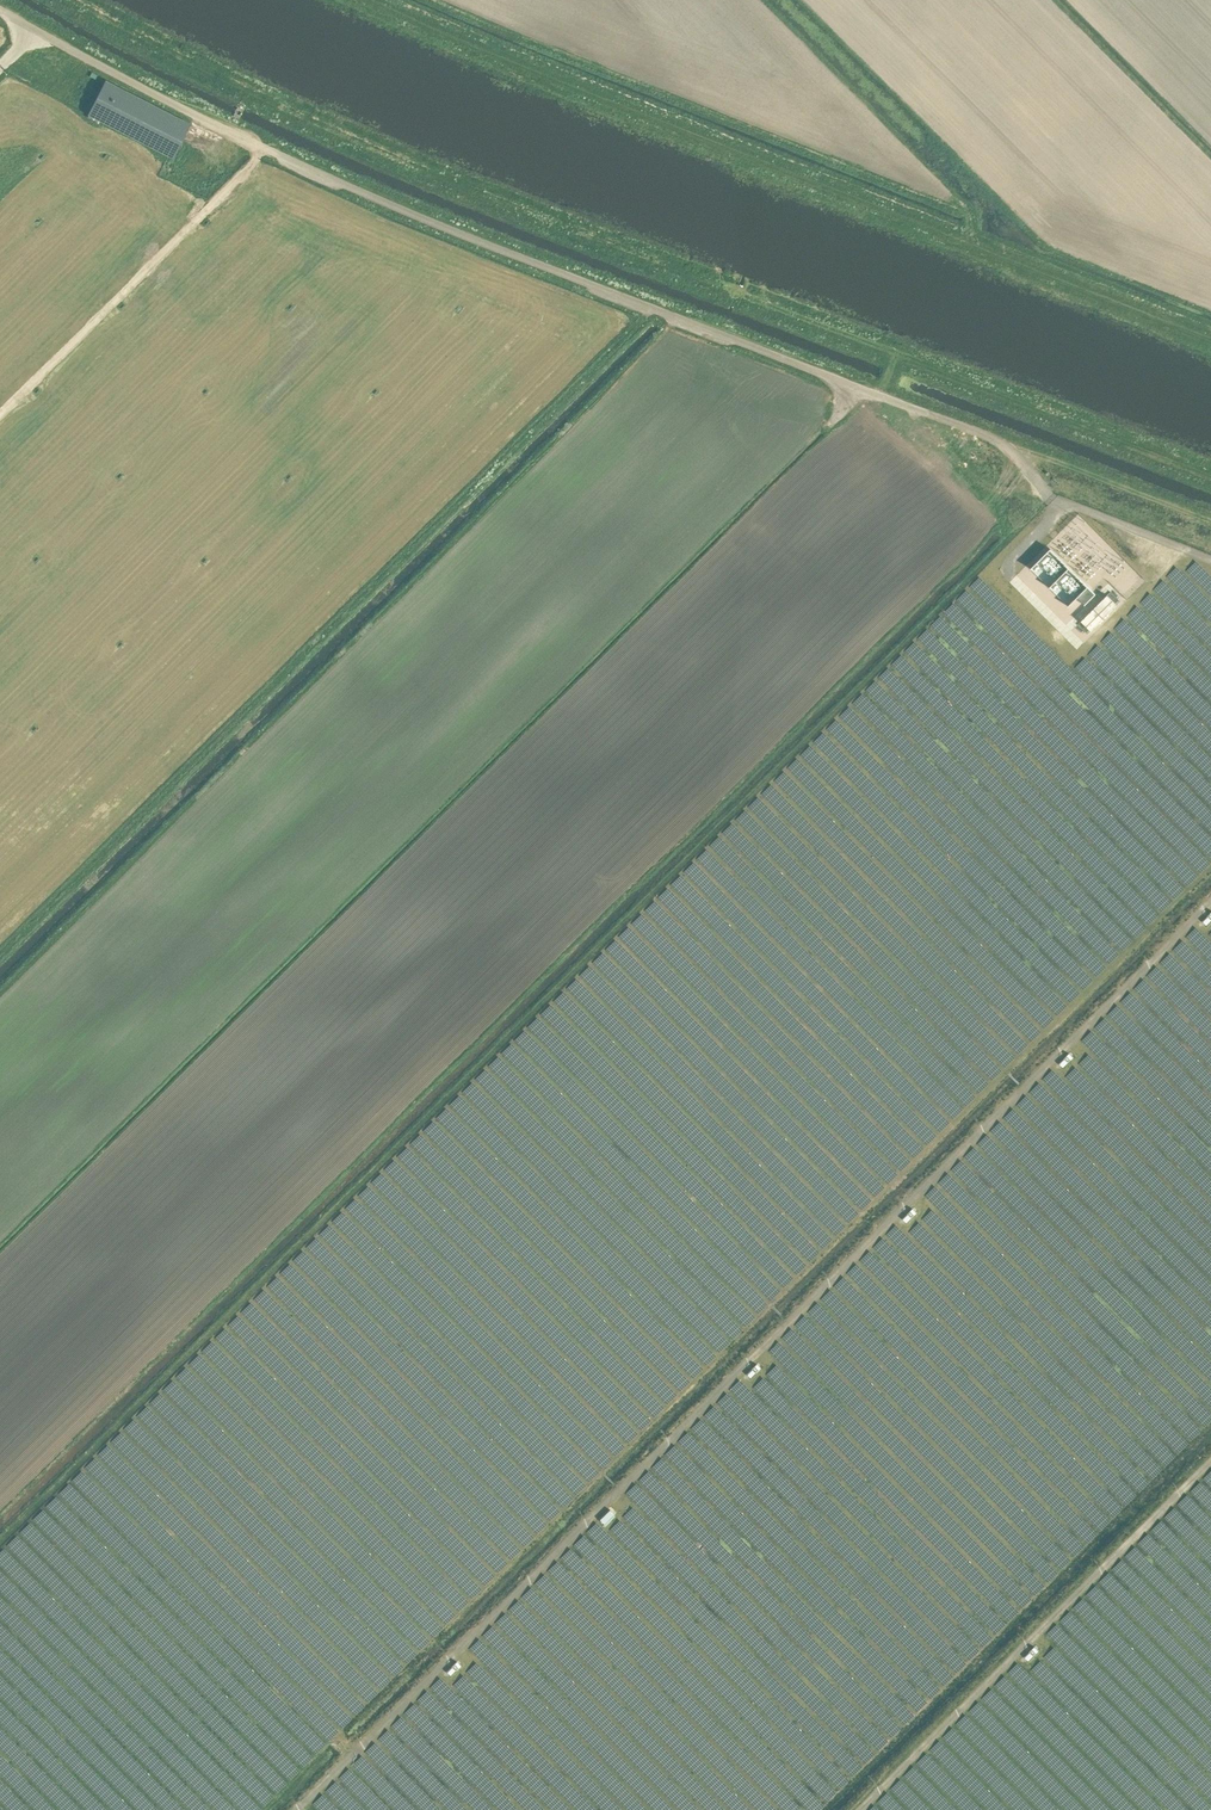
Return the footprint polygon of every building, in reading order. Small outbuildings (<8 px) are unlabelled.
[(190,124),(105,81),(88,115),(173,158),(190,124)] [(1109,613),(1116,606),(1117,605),(1116,604),(1108,596),(1107,595),(1106,596),(1099,603),(1098,604),(1090,612),(1089,613),(1082,620),(1081,621),(1082,622),(1090,630),(1091,631),(1092,630),(1099,623),(1100,622),(1108,614),(1109,613)] [(885,898),(889,895),(879,880),(872,885),(879,895),(882,893),(885,898)] [(873,1196),(863,1186),(859,1190),(860,1191),(854,1197),(863,1206),(873,1196)] [(1184,1601),(1190,1601),(1191,1590),(1185,1590),(1185,1584),(1175,1584),(1175,1594),(1184,1594),(1184,1601)] [(870,1809),(897,1809),(889,1808),(897,1801),(888,1799),(897,1798),(890,1791),(870,1809)]
